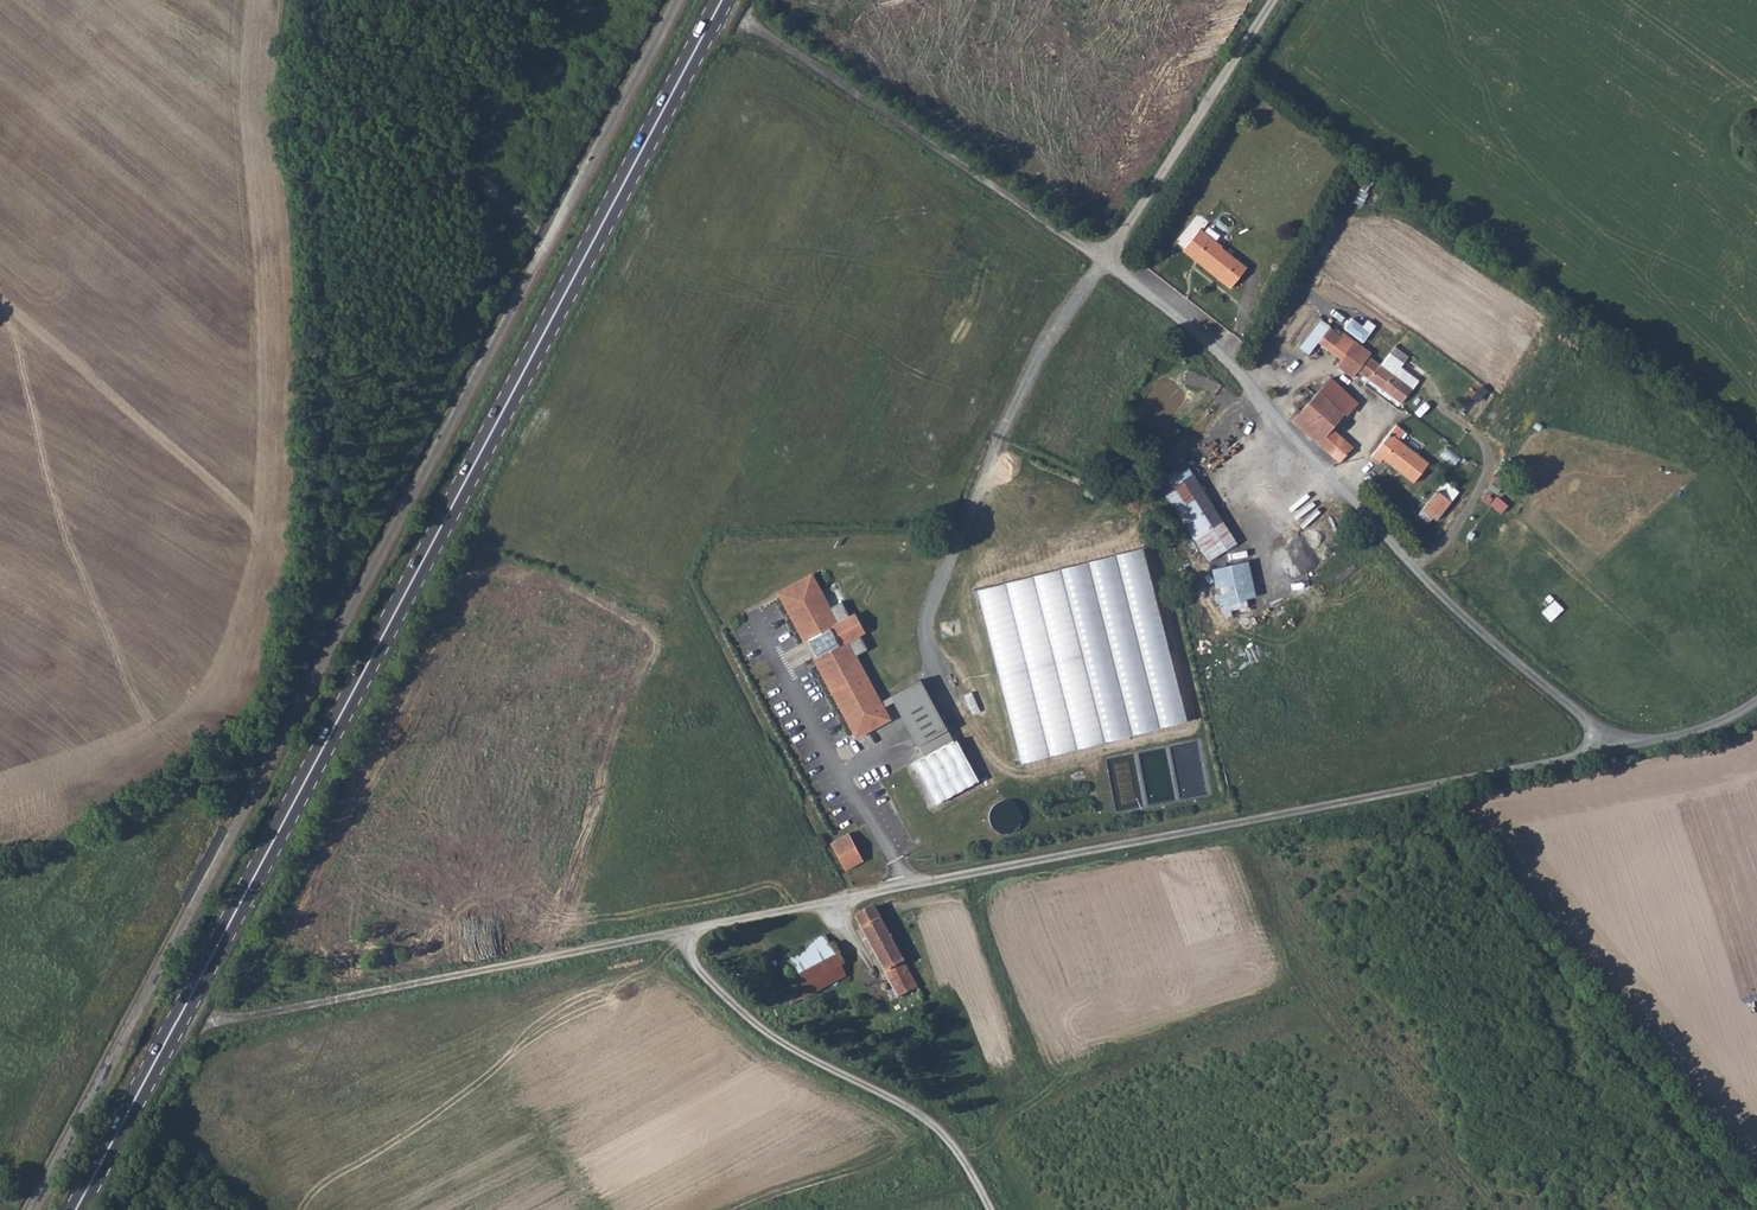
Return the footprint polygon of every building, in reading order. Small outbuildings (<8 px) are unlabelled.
[(1247,267),(1201,230),(1184,251),(1230,288),(1247,267)] [(1343,328),(1362,343),(1375,328),(1366,321),(1361,328),(1351,319),(1343,328)] [(1330,350),(1341,337),(1319,320),(1309,333),(1318,340),(1330,350)] [(1318,340),(1309,333),(1298,347),(1307,354),(1318,340)] [(1342,359),(1356,342),(1344,333),(1341,337),(1330,350),(1342,359)] [(1371,354),(1356,342),(1342,359),(1336,367),(1352,378),(1357,371),(1368,380),(1366,383),(1397,407),(1419,380),(1404,368),(1406,366),(1388,352),(1379,364),(1369,357),(1371,354)] [(1330,378),(1320,390),(1344,412),(1347,414),(1358,402),(1330,378)] [(1320,390),(1292,422),(1338,463),(1353,445),(1332,426),(1344,412),(1320,390)] [(1395,425),(1370,456),(1379,463),(1383,459),(1414,484),(1430,464),(1398,438),(1403,431),(1395,425)] [(1165,470),(1155,476),(1208,561),(1236,544),(1185,462),(1167,473),(1165,470)] [(1423,509),(1437,520),(1452,500),(1438,490),(1423,509)] [(1491,503),(1503,511),(1509,502),(1497,494),(1491,503)] [(978,591),(1022,765),(1189,722),(1145,549),(978,591)] [(810,573),(776,592),(803,642),(807,639),(817,656),(812,659),(854,736),(889,717),(855,656),(867,650),(860,637),(869,633),(856,610),(848,614),(840,600),(828,606),(810,573)] [(1555,598),(1543,610),(1551,619),(1564,607),(1555,598)] [(922,680),(891,695),(924,758),(914,764),(934,803),(975,782),(922,680)] [(999,799),(993,820),(1017,826),(1022,806),(999,799)] [(846,870),(864,860),(849,833),(831,843),(846,870)] [(918,987),(875,908),(855,917),(898,998),(918,987)] [(796,986),(786,992),(793,1004),(847,975),(824,934),(779,958),(782,962),(796,986)]
